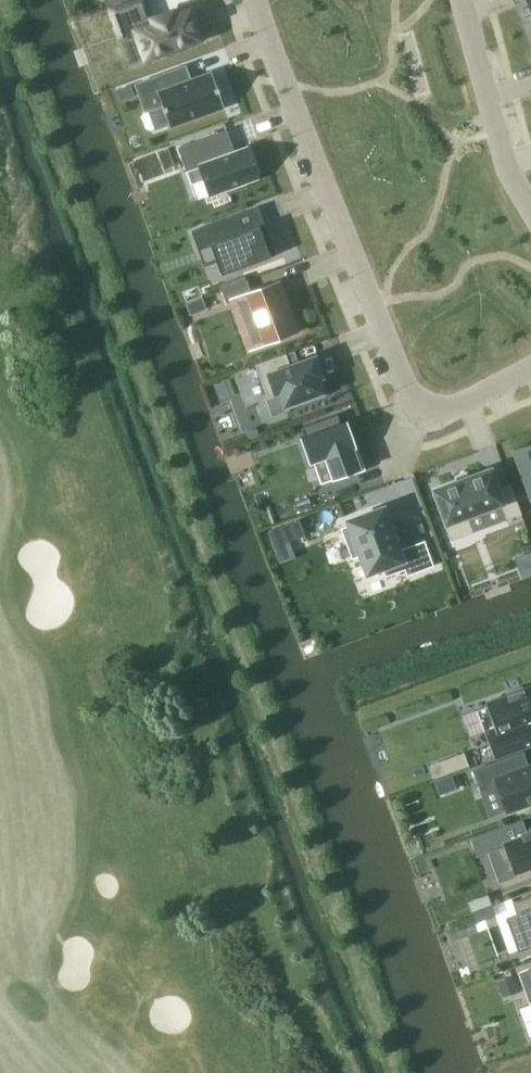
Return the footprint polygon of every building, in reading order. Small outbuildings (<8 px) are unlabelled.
[(111,9),(121,36),(136,31),(146,58),(165,51),(166,54),(184,48),(183,45),(201,39),(190,10),(175,15),(173,11),(152,18),(149,12),(145,0),(137,0),(111,9)] [(186,66),(136,83),(146,111),(148,110),(162,105),(169,124),(170,127),(225,107),(212,71),(190,79),(189,76),(184,78),(181,69),(186,67),(186,66)] [(130,85),(117,90),(121,100),(133,96),(130,85)] [(220,132),(178,147),(186,171),(187,170),(200,166),(205,179),(210,195),(228,188),(229,191),(245,186),(244,183),(259,177),(247,147),(235,151),(228,154),(220,132)] [(259,206),(192,230),(193,232),(204,228),(205,230),(205,229),(211,244),(214,243),(220,260),(224,271),(221,272),(222,274),(276,255),(275,253),(273,253),(269,242),(271,241),(269,234),(262,237),(259,228),(263,227),(256,209),(259,208),(259,206)] [(222,289),(246,279),(244,275),(220,284),(222,289)] [(286,278),(235,296),(253,347),(305,329),(286,278)] [(286,353),(255,364),(267,395),(268,398),(281,394),(285,405),(284,405),(286,409),(289,408),(325,395),(319,378),(323,376),(315,356),(299,362),(297,363),(291,365),(286,353)] [(304,435),(300,437),(300,439),(302,438),(310,462),(326,456),(334,479),(363,468),(347,422),(348,422),(347,420),(341,422),(338,414),(301,427),(304,435)] [(249,439),(260,435),(257,427),(246,430),(249,439)] [(515,450),(530,493),(530,444),(515,450)] [(491,468),(434,489),(452,538),(473,530),(468,515),(501,503),(507,518),(521,513),(511,484),(499,489),(491,468)] [(390,492),(336,511),(363,585),(376,580),(378,586),(401,577),(404,585),(446,569),(430,527),(406,536),(390,492)] [(284,525),(268,531),(274,547),(290,541),(284,525)] [(530,560),(530,552),(521,556),(524,563),(530,560)] [(530,745),(530,685),(485,701),(487,706),(477,710),(494,758),(530,745)] [(465,751),(429,764),(434,777),(470,765),(465,751)] [(473,769),(481,791),(497,785),(506,812),(530,804),(530,762),(527,763),(523,752),(473,769)] [(436,780),(440,793),(456,787),(452,775),(436,780)] [(521,820),(473,837),(479,852),(507,842),(516,870),(530,865),(530,830),(525,832),(521,820)] [(506,914),(517,946),(530,941),(530,890),(513,897),(517,910),(506,914)] [(493,903),(482,907),(485,917),(496,913),(493,903)] [(517,971),(528,1002),(530,1001),(530,1002),(530,966),(517,971)] [(514,974),(497,979),(504,996),(520,991),(514,974)]
